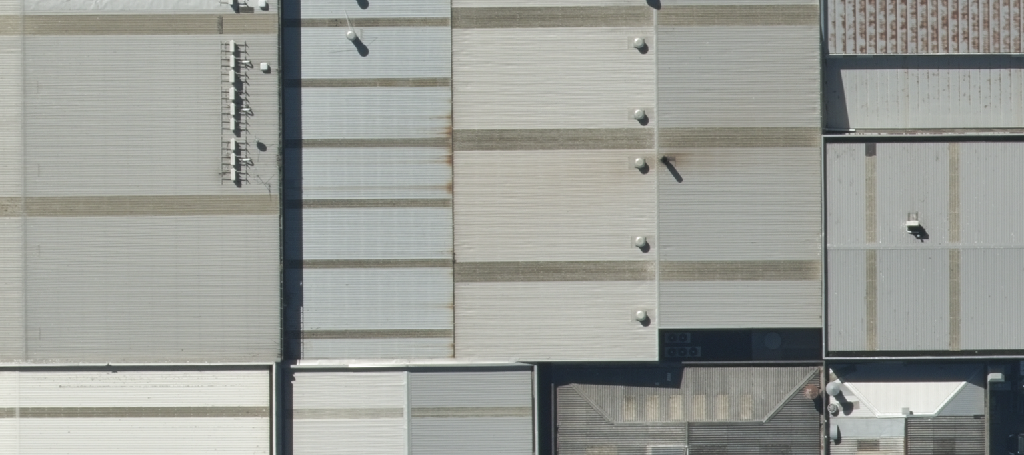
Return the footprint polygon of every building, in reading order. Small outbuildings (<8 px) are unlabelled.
[(274,346),(273,0),(0,0),(0,347),(274,346)] [(283,339),(447,338),(446,0),(281,0),(283,339)] [(460,337),(812,336),(810,0),(458,0),(460,337)] [(831,65),(1023,63),(1023,0),(830,0),(831,65)] [(1023,143),(1023,63),(831,65),(833,143),(1023,143)] [(833,156),(834,377),(1023,376),(1023,155),(833,156)] [(286,359),(286,454),(532,454),(532,358),(286,359)] [(269,364),(0,365),(0,454),(270,454),(269,364)] [(553,368),(553,454),(819,454),(819,367),(553,368)] [(831,385),(831,454),(985,454),(985,383),(831,385)]
